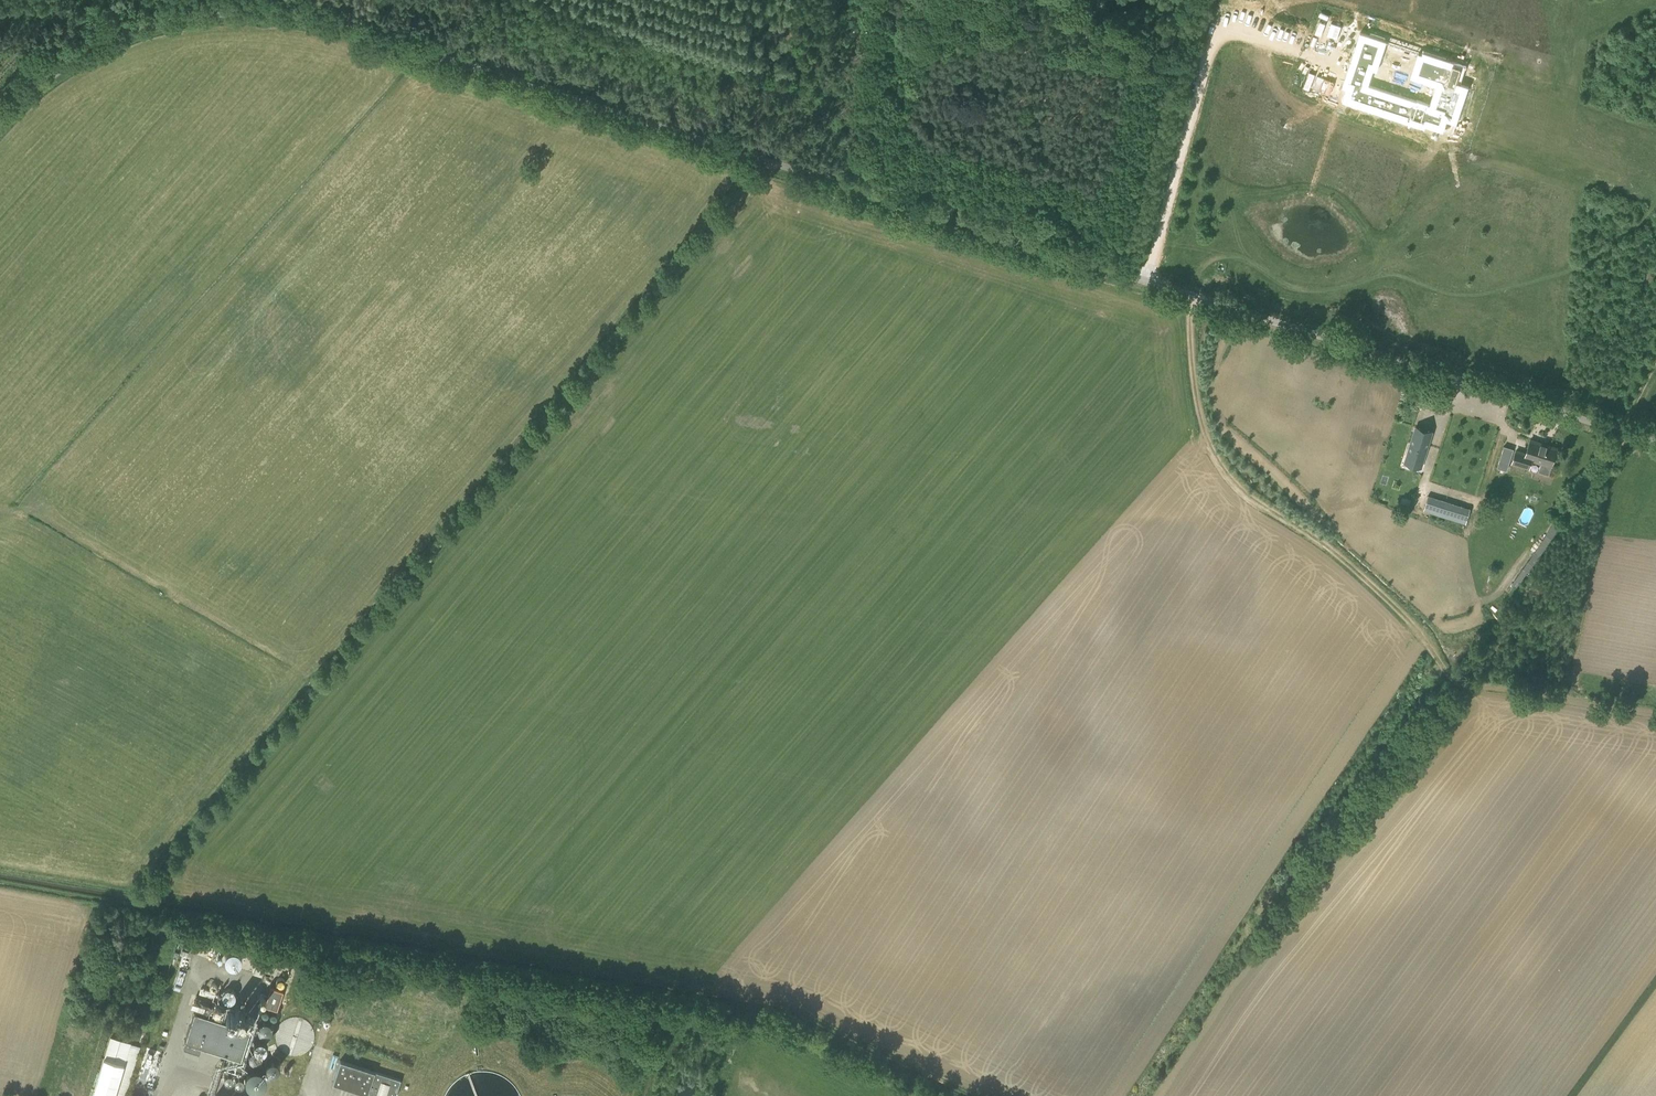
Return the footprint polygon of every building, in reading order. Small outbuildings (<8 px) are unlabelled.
[(1368,66),(1371,67),(1378,46),(1364,41),(1363,41),(1362,41),(1361,41),(1360,42),(1359,43),(1358,44),(1349,72),(1365,77),(1368,66)] [(1449,128),(1449,127),(1461,89),(1451,86),(1455,74),(1455,73),(1455,72),(1455,71),(1455,70),(1455,69),(1454,68),(1453,68),(1453,67),(1452,67),(1451,66),(1434,61),(1428,79),(1439,83),(1430,113),(1349,88),(1347,95),(1347,96),(1347,97),(1347,98),(1347,100),(1347,101),(1348,102),(1348,103),(1349,103),(1350,104),(1351,104),(1418,125),(1419,123),(1443,130),(1444,130),(1445,130),(1446,130),(1447,129),(1448,129),(1449,128)] [(1416,426),(1407,455),(1423,460),(1432,432),(1416,426)] [(1516,449),(1512,464),(1530,469),(1533,460),(1541,463),(1539,471),(1548,474),(1551,466),(1556,448),(1547,445),(1541,443),(1538,442),(1531,440),(1527,452),(1516,449)] [(1501,457),(1497,469),(1507,472),(1509,463),(1510,460),(1501,457)] [(1441,515),(1445,501),(1429,495),(1424,510),(1441,515)] [(1516,558),(1504,581),(1509,584),(1520,561),(1516,558)] [(228,966),(241,958),(234,946),(221,953),(228,966)] [(264,967),(256,964),(253,973),(262,975),(264,967)] [(202,985),(192,1006),(205,1012),(215,992),(202,985)] [(283,991),(271,987),(265,1005),(277,1009),(283,991)] [(185,1040),(183,1046),(199,1050),(201,1045),(230,1054),(225,1069),(241,1074),(246,1059),(241,1057),(250,1028),(194,1010),(185,1039),(185,1040)] [(256,1028),(267,1032),(271,1023),(260,1019),(256,1028)] [(104,1058),(123,1064),(130,1043),(110,1037),(104,1058)] [(279,1065),(273,1057),(264,1063),(269,1071),(279,1065)] [(400,1079),(340,1060),(332,1082),(367,1094),(366,1095),(395,1095),(400,1079)] [(242,1079),(255,1089),(267,1075),(253,1064),(242,1079)]
